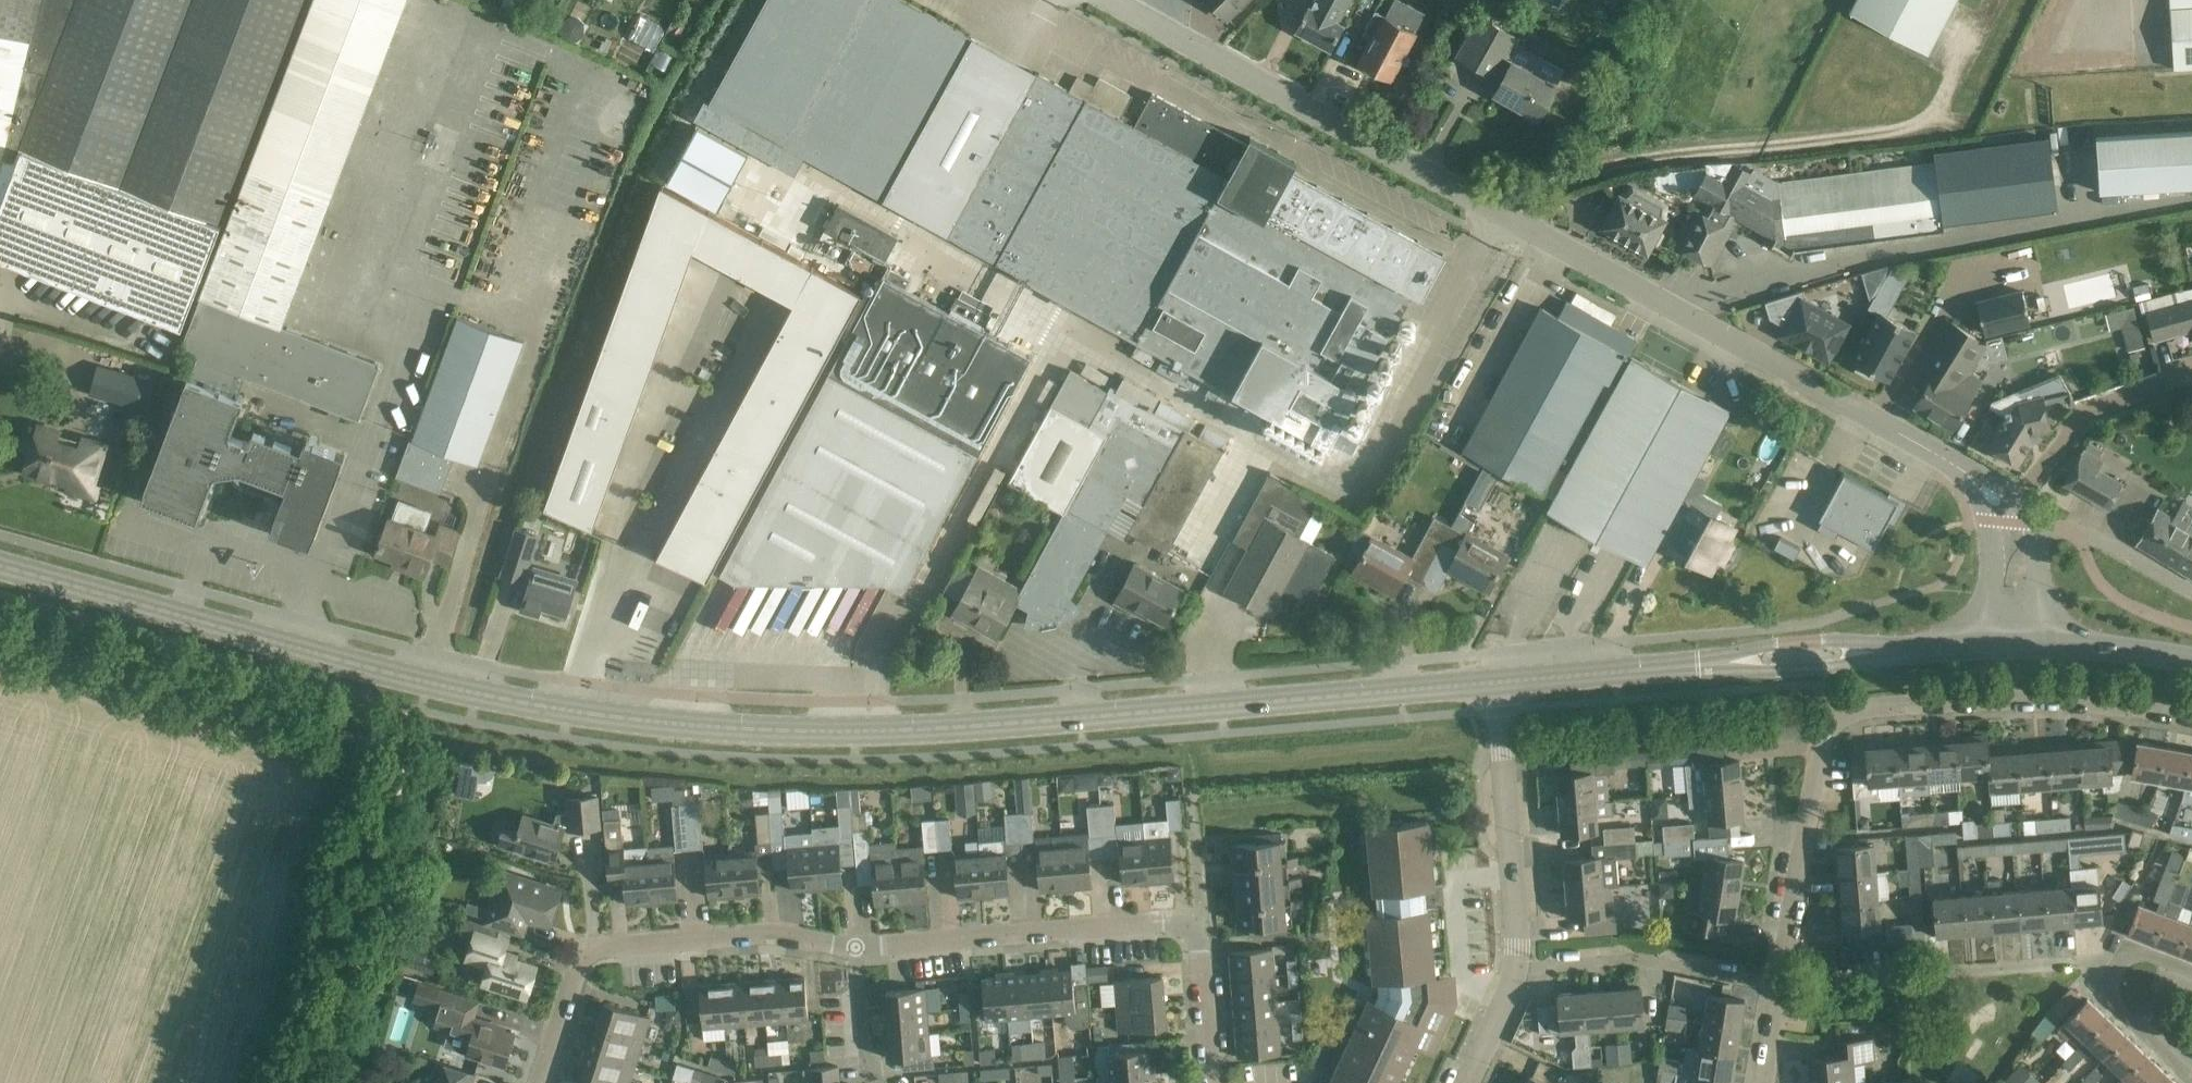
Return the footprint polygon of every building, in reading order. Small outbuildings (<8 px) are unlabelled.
[(183,328),(308,0),(0,0),(0,258),(183,328)] [(380,363),(282,326),(407,0),(312,0),(199,296),(200,296),(179,352),(197,358),(189,379),(187,378),(141,498),(197,519),(213,476),(217,473),(230,471),(231,473),(232,475),(234,477),(235,479),(237,481),(239,482),(241,484),(244,484),(246,485),(248,486),(251,486),(254,486),(257,485),(259,484),(262,484),(264,482),(285,490),(270,528),(310,543),(344,455),(304,439),(299,452),(252,434),(249,441),(230,435),(243,399),(237,397),(245,376),(330,409),(328,415),(339,420),(342,413),(358,420),(380,363)] [(954,72),(973,36),(907,0),(765,0),(709,102),(704,99),(694,118),(794,174),(804,156),(883,199),(948,235),(1137,340),(1328,445),(1332,439),(1352,450),(1390,381),(1386,379),(1370,370),(1392,329),(1412,293),(1421,298),(1445,254),(1291,169),(1296,159),(1250,134),(1245,143),(1152,92),(1134,124),(1120,117),(1133,95),(1099,76),(1086,98),(1037,72),(1018,107),(954,72)] [(1243,0),(1211,0),(1228,16),(1243,0)] [(1311,6),(1310,5),(1297,28),(1330,47),(1343,23),(1338,20),(1348,0),(1314,0),(1311,6)] [(1472,0),(1439,0),(1464,15),(1472,0)] [(1849,12),(1927,53),(1955,0),(1856,0),(1849,12)] [(2169,6),(2172,68),(2191,67),(2191,5),(2169,6)] [(1390,79),(1415,31),(1385,15),(1359,62),(1390,79)] [(576,41),(584,34),(584,23),(578,16),(568,16),(560,23),(560,32),(567,41),(576,41)] [(651,50),(664,27),(644,16),(631,39),(651,50)] [(1504,79),(1495,94),(1539,119),(1558,87),(1507,58),(1519,37),(1494,22),(1471,63),(1496,77),(1497,75),(1504,79)] [(698,127),(667,183),(717,210),(747,154),(698,127)] [(2191,186),(2191,130),(2094,136),(2098,191),(2191,186)] [(2046,138),(1931,154),(1931,160),(1940,224),(2055,209),(2046,138)] [(1794,251),(1941,231),(1940,224),(1931,160),(1760,183),(1761,186),(1747,179),(1747,180),(1728,170),(1724,178),(1707,170),(1693,194),(1708,202),(1735,217),(1775,238),(1771,245),(1791,256),(1794,251)] [(1631,183),(1619,194),(1601,227),(1647,252),(1652,243),(1658,243),(1663,233),(1660,229),(1665,219),(1668,203),(1631,183)] [(662,185),(545,506),(593,528),(694,250),(793,304),(657,556),(708,578),(862,294),(662,185)] [(1708,202),(1702,214),(1698,212),(1678,248),(1710,265),(1730,229),(1728,228),(1735,217),(1708,202)] [(885,259),(898,236),(838,204),(826,227),(885,259)] [(1870,300),(1875,299),(1886,279),(1891,270),(1890,269),(1889,266),(1862,273),(1870,300)] [(1886,279),(1902,287),(1908,277),(1891,268),(1890,269),(1891,270),(1886,279)] [(1031,356),(881,275),(720,572),(736,580),(884,581),(903,592),(1031,356)] [(2186,330),(2190,329),(2191,337),(2191,286),(2138,301),(2141,314),(2147,313),(2154,339),(2186,330)] [(1802,299),(1805,294),(1804,289),(1766,300),(1771,316),(1787,325),(1783,333),(1828,358),(1847,324),(1802,299)] [(1985,336),(2031,325),(2023,289),(1976,301),(1985,336)] [(1637,339),(1566,300),(1558,315),(1540,305),(1461,450),(1543,494),(1604,382),(1612,386),(1630,355),(1628,354),(1637,339)] [(2133,306),(2104,313),(2109,330),(2121,327),(2128,351),(2144,347),(2133,306)] [(1853,361),(1859,364),(1856,369),(1869,376),(1871,371),(1888,380),(1916,330),(1881,311),(1853,361)] [(440,493),(454,456),(478,465),(524,341),(457,316),(411,440),(409,439),(395,476),(440,493)] [(1951,427),(1969,396),(1962,392),(1990,346),(1947,319),(1911,376),(1927,386),(1915,406),(1951,427)] [(1137,343),(1132,354),(1151,365),(1156,354),(1137,343)] [(1596,536),(1681,381),(1632,355),(1548,509),(1572,523),(1596,536)] [(1163,356),(1156,368),(1190,387),(1197,375),(1163,356)] [(88,395),(150,412),(159,381),(97,363),(88,395)] [(996,637),(1014,603),(1028,610),(1024,626),(1027,627),(1035,628),(1046,627),(1055,625),(1063,623),(1071,619),(1077,614),(1082,610),(1071,597),(1108,529),(1125,538),(1128,531),(1167,551),(1223,449),(1185,428),(1184,429),(1151,410),(1159,396),(1123,376),(1116,388),(1110,385),(1107,390),(1070,369),(1051,403),(1007,482),(1063,512),(1020,589),(978,566),(952,613),(996,637)] [(1681,381),(1596,536),(1645,563),(1667,524),(1680,499),(1730,408),(1681,381)] [(2041,397),(2029,400),(2017,390),(1991,401),(1988,407),(2003,416),(1986,444),(2018,464),(2029,446),(2027,441),(2038,438),(2036,432),(2049,429),(2041,397)] [(1161,400),(1155,411),(1189,430),(1195,419),(1161,400)] [(40,425),(26,472),(69,485),(68,489),(95,497),(111,445),(84,437),(82,443),(56,436),(58,431),(40,425)] [(1205,425),(1199,436),(1222,448),(1228,438),(1205,425)] [(2102,460),(2098,457),(2102,449),(2088,442),(2084,450),(2083,449),(2064,483),(2107,507),(2121,482),(2097,469),(2102,460)] [(1843,471),(1817,518),(1872,548),(1898,501),(1843,471)] [(2134,473),(2116,508),(2142,522),(2160,487),(2134,473)] [(1232,539),(1248,548),(1225,590),(1268,613),(1282,589),(1309,605),(1335,556),(1308,540),(1309,539),(1300,534),(1318,501),(1268,474),(1232,539)] [(1007,504),(1014,491),(1001,483),(990,502),(998,507),(1001,501),(1007,504)] [(1473,485),(1460,511),(1473,518),(1486,492),(1473,485)] [(1721,559),(1731,542),(1725,539),(1731,527),(1680,499),(1667,524),(1681,531),(1672,547),(1710,568),(1716,556),(1721,559)] [(425,531),(431,513),(400,502),(395,516),(390,514),(376,552),(395,560),(393,565),(423,576),(430,558),(447,564),(460,530),(440,522),(435,535),(425,531)] [(2191,543),(2191,529),(2157,508),(2136,544),(2177,568),(2191,543)] [(1419,581),(1450,525),(1434,517),(1412,557),(1372,535),(1351,572),(1393,595),(1405,574),(1419,581)] [(1450,525),(1419,581),(1436,591),(1448,570),(1488,592),(1509,555),(1466,532),(1465,534),(1450,525)] [(514,527),(499,575),(525,583),(540,535),(514,527)] [(1792,561),(1799,550),(1779,539),(1773,550),(1792,561)] [(2177,568),(2191,577),(2191,543),(2177,568)] [(1135,563),(1115,601),(1133,610),(1133,609),(1164,625),(1183,589),(1135,563)] [(534,566),(521,609),(538,614),(541,606),(565,614),(576,579),(534,566)] [(1956,738),(1959,776),(1989,774),(1988,751),(1987,735),(1956,738)] [(1926,740),(1929,779),(1959,776),(1956,738),(1926,740)] [(1896,742),(1899,781),(1929,779),(1926,740),(1896,742)] [(2078,744),(2081,782),(2103,780),(2103,791),(2119,790),(2125,764),(2123,740),(2078,744)] [(1899,781),(1896,742),(1851,746),(1855,797),(1879,795),(1878,782),(1899,781)] [(2158,780),(2164,747),(2137,742),(2131,775),(2158,780)] [(2051,785),(2081,782),(2078,744),(2048,746),(2051,785)] [(1688,794),(1741,789),(1739,760),(1723,761),(1722,745),(1691,747),(1692,763),(1685,764),(1688,794)] [(2048,746),(2017,748),(2020,787),(2051,785),(2048,746)] [(2164,747),(2158,780),(2185,785),(2191,751),(2164,747)] [(1690,748),(1675,749),(1676,762),(1691,761),(1690,748)] [(2017,748),(1988,751),(1989,774),(1990,789),(2020,787),(2017,748)] [(1630,752),(1631,765),(1646,764),(1644,751),(1630,752)] [(2185,785),(2182,801),(2191,803),(2191,752),(2191,751),(2185,785)] [(1662,768),(1660,753),(1647,754),(1648,769),(1650,769),(1662,768)] [(1559,804),(1609,800),(1607,772),(1614,771),(1613,754),(1570,757),(1572,774),(1556,775),(1559,804)] [(1074,791),(1098,789),(1097,772),(1073,774),(1073,779),(1074,790),(1074,791)] [(1015,779),(1017,812),(1031,811),(1028,778),(1015,779)] [(990,780),(974,782),(975,796),(976,802),(984,801),(992,798),(990,780)] [(975,796),(974,782),(955,783),(956,798),(975,796)] [(929,785),(912,787),(913,800),(930,798),(929,785)] [(787,789),(789,805),(813,803),(811,786),(787,789)] [(690,850),(686,794),(685,794),(684,788),(675,789),(676,804),(671,805),(675,851),(690,850)] [(860,812),(858,789),(850,789),(851,805),(853,832),(867,831),(865,811),(860,812)] [(1741,789),(1688,794),(1689,808),(1707,806),(1708,822),(1744,819),(1741,789)] [(686,794),(690,850),(702,849),(698,793),(686,794)] [(553,861),(563,830),(568,830),(568,831),(601,828),(599,795),(565,798),(566,812),(556,813),(553,824),(524,814),(519,831),(504,826),(498,844),(553,861)] [(780,795),(767,796),(769,812),(771,842),(784,841),(784,835),(780,795)] [(1143,821),(1149,881),(1174,879),(1170,836),(1169,836),(1168,830),(1182,829),(1180,799),(1165,800),(1167,819),(1143,821)] [(1612,800),(1609,800),(1559,804),(1561,834),(1597,831),(1596,815),(1613,814),(1612,800)] [(2139,824),(2143,809),(2117,800),(2112,815),(2139,824)] [(1103,835),(1116,834),(1113,804),(1100,805),(1103,835)] [(817,888),(842,885),(840,858),(856,857),(853,832),(851,805),(837,806),(837,808),(840,836),(838,844),(826,845),(813,846),(817,888)] [(1088,833),(1089,836),(1103,835),(1100,805),(1086,807),(1088,833)] [(1932,824),(1931,811),(1914,812),(1914,806),(1901,806),(1902,826),(1932,824)] [(623,846),(620,808),(602,809),(608,887),(625,886),(626,904),(652,902),(647,846),(624,847),(624,846),(623,846)] [(1931,811),(1932,824),(1949,823),(1949,822),(1962,822),(1961,809),(1931,811)] [(2143,809),(2139,824),(2151,827),(2155,812),(2143,809)] [(1017,812),(1020,842),(1034,841),(1032,811),(1031,811),(1017,812)] [(757,843),(771,842),(769,812),(755,813),(757,843)] [(1020,842),(1017,812),(1004,813),(1003,813),(1006,843),(1020,842)] [(2099,828),(2109,827),(2112,815),(2098,816),(2099,828)] [(2070,816),(2053,817),(2054,831),(2071,829),(2070,816)] [(2054,831),(2053,817),(2036,819),(2037,832),(2054,831)] [(935,819),(938,850),(951,849),(948,818),(935,819)] [(935,819),(921,821),(924,851),(938,850),(935,819)] [(1144,839),(1119,841),(1123,883),(1149,881),(1143,821),(1142,821),(1144,839)] [(1414,1045),(1432,1053),(1451,1013),(1457,1002),(1455,985),(1435,987),(1427,908),(1421,909),(1419,889),(1433,888),(1427,821),(1368,826),(1374,894),(1377,894),(1379,913),(1368,914),(1375,982),(1379,981),(1380,990),(1375,1000),(1369,998),(1350,1038),(1342,1034),(1319,1082),(1396,1082),(1414,1045)] [(1993,822),(1994,836),(2010,834),(2009,821),(1993,822)] [(1976,837),(1994,836),(1993,822),(1975,823),(1976,837)] [(1663,839),(1694,837),(1693,823),(1662,825),(1663,839)] [(2172,824),(2169,832),(2191,839),(2191,827),(2172,824)] [(1653,839),(1653,840),(1653,839),(1634,840),(1633,826),(1603,828),(1604,843),(1653,839)] [(2132,828),(2127,845),(2138,848),(2143,832),(2132,828)] [(867,831),(853,832),(856,857),(856,867),(858,883),(875,882),(876,904),(901,902),(896,848),(896,841),(868,843),(867,831)] [(1955,831),(1927,833),(1928,844),(1956,842),(1955,831)] [(1279,841),(1278,832),(1253,834),(1253,843),(1230,845),(1237,929),(1249,928),(1249,936),(1286,932),(1286,925),(1291,924),(1290,908),(1304,907),(1303,898),(1289,899),(1288,887),(1302,886),(1302,877),(1287,878),(1286,866),(1300,865),(1300,856),(1286,858),(1284,840),(1279,841)] [(817,888),(813,846),(812,833),(784,835),(784,841),(771,842),(774,868),(789,867),(791,890),(817,888)] [(1087,833),(1061,835),(1066,888),(1091,886),(1087,833)] [(1904,834),(1906,852),(1907,868),(1920,867),(1918,840),(1917,840),(1916,833),(1904,834)] [(2124,849),(2123,833),(2093,835),(2094,847),(2112,845),(2112,850),(2124,849)] [(1708,856),(1703,884),(1739,890),(1743,861),(1728,858),(1726,834),(1694,837),(1693,837),(1694,853),(1694,857),(1708,856)] [(1061,835),(1036,837),(1041,890),(1066,888),(1061,835)] [(2067,849),(2094,847),(2093,835),(2066,837),(2067,849)] [(1694,853),(1693,837),(1663,839),(1653,840),(1654,854),(1664,853),(1664,856),(1694,853)] [(2067,849),(2066,837),(2039,839),(2040,851),(2067,849)] [(1564,860),(1566,889),(1618,885),(1616,858),(1636,856),(1654,854),(1653,840),(1653,839),(1604,843),(1591,845),(1592,857),(1564,860)] [(2011,841),(2012,853),(2040,851),(2039,839),(2011,841)] [(958,897),(983,895),(979,842),(978,840),(964,841),(965,854),(954,855),(958,897)] [(1003,840),(979,842),(983,895),(1009,893),(1004,840),(1003,840)] [(1984,843),(1985,855),(2012,853),(2011,841),(1984,843)] [(1838,873),(1876,870),(1873,843),(1836,846),(1838,873)] [(1985,855),(1984,843),(1956,845),(1957,857),(1985,855)] [(647,846),(652,902),(677,900),(674,858),(673,845),(648,846),(647,846)] [(896,848),(901,902),(926,900),(922,846),(896,848)] [(729,853),(733,895),(760,893),(757,850),(729,853)] [(2171,851),(2165,866),(2178,870),(2183,855),(2171,851)] [(733,895),(729,853),(705,854),(709,897),(733,895)] [(2070,886),(2073,923),(2102,920),(2097,866),(2069,868),(2071,885),(2070,886)] [(1920,867),(1907,868),(1897,869),(1899,886),(1909,885),(1910,896),(1922,895),(1920,867)] [(2153,942),(2176,883),(2175,882),(2179,872),(2165,867),(2153,899),(2159,902),(2156,910),(2139,903),(2127,932),(2153,942)] [(1840,901),(1878,898),(1876,872),(1876,870),(1838,873),(1840,901)] [(502,872),(487,921),(521,932),(526,918),(549,925),(560,890),(502,872)] [(2019,927),(2016,890),(2002,891),(2001,879),(1987,880),(1988,893),(1991,930),(2019,927)] [(1659,882),(1660,896),(1668,896),(1672,888),(1672,882),(1659,882)] [(2188,922),(2178,918),(2189,888),(2176,883),(2153,942),(2178,952),(2188,922)] [(1725,933),(1727,918),(1734,919),(1739,890),(1703,884),(1699,912),(1689,910),(1686,927),(1725,933)] [(1604,915),(1603,900),(1613,900),(1612,886),(1618,885),(1566,889),(1568,919),(1584,917),(1586,933),(1615,931),(1614,914),(1604,915)] [(2073,923),(2070,886),(2043,888),(2046,925),(2073,923)] [(2016,890),(2019,927),(2046,925),(2043,888),(2016,890)] [(1961,895),(1964,932),(1991,930),(1988,893),(1961,895)] [(1886,944),(1909,942),(1912,941),(1912,940),(1924,938),(1923,924),(1924,924),(1924,923),(1922,895),(1910,896),(1912,922),(1912,923),(1885,925),(1886,944)] [(1964,932),(1961,895),(1933,898),(1936,935),(1964,932)] [(1843,929),(1880,926),(1878,898),(1840,901),(1843,929)] [(476,904),(468,902),(465,912),(473,914),(476,904)] [(2178,952),(2191,957),(2191,913),(2188,922),(2178,952)] [(463,960),(487,968),(482,983),(526,997),(536,965),(504,955),(509,937),(494,933),(496,929),(476,923),(463,960)] [(1231,978),(1274,975),(1272,948),(1229,952),(1231,978)] [(1288,974),(1297,973),(1296,959),(1287,960),(1288,974)] [(1103,965),(1087,967),(1088,980),(1104,978),(1103,965)] [(1048,973),(1052,1013),(1063,1012),(1063,1021),(1072,1027),(1091,1026),(1087,982),(1073,983),(1072,971),(1048,973)] [(1052,1013),(1048,973),(1027,974),(1031,1026),(1041,1026),(1041,1014),(1052,1013)] [(1297,973),(1288,974),(1289,987),(1298,986),(1297,973)] [(1005,976),(1009,1031),(1031,1029),(1031,1026),(1027,974),(1005,976)] [(1231,978),(1233,1004),(1277,1001),(1274,975),(1231,978)] [(1009,1031),(1005,976),(982,978),(985,1019),(1007,1017),(1009,1031)] [(804,977),(782,978),(786,1021),(807,1019),(804,977)] [(1116,1006),(1165,1002),(1163,977),(1114,981),(1116,1006)] [(782,978),(762,980),(765,1022),(786,1021),(782,978)] [(762,980),(742,982),(745,1024),(765,1022),(762,980)] [(440,1009),(446,989),(418,981),(412,1001),(440,1009)] [(742,982),(721,983),(725,1026),(745,1024),(742,982)] [(725,1026),(721,983),(700,985),(703,1027),(725,1026)] [(1613,989),(1616,1026),(1644,1024),(1641,987),(1613,989)] [(887,1014),(927,1011),(925,988),(885,991),(887,1014)] [(446,989),(440,1009),(435,1025),(471,1036),(466,1054),(504,1065),(514,1033),(488,1025),(489,1022),(468,1015),(473,998),(446,989)] [(1616,1026),(1613,989),(1587,991),(1589,1028),(1616,1026)] [(1539,1033),(1574,1029),(1576,1045),(1571,1050),(1573,1067),(1592,1065),(1589,1028),(1587,991),(1558,994),(1559,1005),(1537,1007),(1539,1033)] [(658,1012),(677,1010),(675,994),(656,996),(658,1012)] [(1667,1015),(1740,1027),(1745,1000),(1708,994),(1703,1021),(1686,1018),(1688,1006),(1669,1003),(1667,1015)] [(2085,1039),(2107,1016),(2087,997),(2065,1020),(2066,1021),(2057,1030),(2066,1039),(2075,1030),(2085,1039)] [(1233,1004),(1236,1030),(1279,1027),(1277,1001),(1233,1004)] [(1167,1028),(1165,1002),(1116,1006),(1118,1032),(1167,1028)] [(604,1003),(596,1027),(642,1042),(650,1017),(604,1003)] [(970,1005),(959,1006),(960,1022),(971,1021),(970,1005)] [(2060,1018),(2049,1009),(2029,1033),(2040,1042),(2060,1018)] [(927,1011),(887,1014),(889,1035),(928,1032),(927,1011)] [(1292,1026),(1301,1025),(1300,1011),(1291,1012),(1292,1026)] [(1699,1048),(1736,1054),(1740,1027),(1667,1015),(1665,1028),(1684,1031),(1684,1033),(1701,1036),(1699,1048)] [(2107,1016),(2085,1039),(2077,1047),(2075,1049),(2075,1048),(2061,1062),(2069,1070),(2083,1056),(2085,1058),(2094,1048),(2104,1058),(2126,1035),(2107,1016)] [(1301,1025),(1292,1026),(1293,1039),(1302,1038),(1301,1025)] [(596,1027),(589,1051),(635,1066),(642,1042),(596,1027)] [(1279,1027),(1236,1030),(1238,1057),(1281,1053),(1279,1027)] [(928,1032),(889,1035),(891,1059),(930,1055),(928,1032)] [(2126,1035),(2104,1058),(2124,1076),(2145,1053),(2126,1035)] [(1853,1061),(1874,1059),(1873,1038),(1839,1041),(1840,1056),(1808,1058),(1810,1082),(1855,1082),(1853,1061)] [(1033,1043),(1034,1059),(1046,1058),(1045,1042),(1033,1043)] [(1087,1042),(1071,1043),(1072,1056),(1088,1055),(1087,1042)] [(1109,1075),(1151,1070),(1149,1049),(1139,1050),(1139,1042),(1097,1045),(1097,1046),(1095,1056),(1095,1066),(1100,1076),(1109,1075)] [(1618,1043),(1619,1063),(1632,1062),(1630,1042),(1618,1043)] [(1034,1059),(1033,1043),(1011,1044),(1012,1061),(1034,1059)] [(1619,1063),(1618,1043),(1605,1044),(1607,1064),(1619,1063)] [(769,1065),(768,1054),(767,1047),(755,1048),(755,1055),(754,1055),(755,1066),(769,1065)] [(1736,1054),(1699,1048),(1695,1076),(1731,1082),(1736,1054)] [(973,1049),(962,1050),(963,1065),(974,1064),(973,1049)] [(810,1061),(825,1060),(824,1050),(809,1051),(810,1061)] [(994,1050),(979,1051),(980,1064),(995,1063),(994,1050)] [(581,1075),(607,1082),(629,1082),(635,1066),(589,1051),(581,1075)] [(768,1054),(769,1065),(782,1064),(782,1053),(768,1054)] [(2124,1076),(2117,1082),(2154,1082),(2165,1072),(2145,1053),(2124,1076)] [(430,1066),(433,1059),(418,1054),(416,1061),(430,1066)] [(723,1071),(726,1061),(711,1056),(707,1066),(723,1071)] [(1658,1070),(1678,1073),(1680,1061),(1660,1057),(1658,1070)] [(477,1074),(435,1060),(428,1082),(474,1082),(477,1074)] [(726,1061),(723,1071),(733,1074),(737,1064),(726,1061)] [(1052,1063),(1037,1064),(1037,1075),(1052,1074),(1052,1063)] [(838,1065),(806,1068),(807,1082),(839,1082),(838,1065)] [(1059,1079),(1075,1078),(1074,1066),(1058,1067),(1059,1079)] [(704,1071),(693,1067),(688,1082),(690,1082),(700,1082),(704,1071)] [(995,1068),(996,1079),(1009,1078),(1009,1067),(995,1068)] [(2095,1067),(2081,1082),(2083,1082),(2094,1082),(2102,1074),(2095,1067)] [(996,1079),(995,1068),(980,1069),(981,1080),(996,1079)] [(2002,1081),(2004,1082),(2027,1082),(2013,1069),(2002,1081)] [(951,1072),(952,1082),(969,1081),(968,1070),(951,1072)] [(1151,1070),(1109,1075),(1110,1082),(1152,1082),(1151,1070)] [(1658,1070),(1656,1082),(1664,1082),(1676,1082),(1678,1073),(1658,1070)] [(700,1082),(714,1082),(717,1075),(704,1071),(700,1082)] [(1593,1071),(1580,1072),(1581,1082),(1594,1082),(1593,1071)] [(951,1072),(938,1073),(939,1082),(942,1082),(952,1082),(951,1072)] [(2165,1072),(2154,1082),(2177,1082),(2165,1072)] [(581,1075),(578,1082),(607,1082),(581,1075)]
